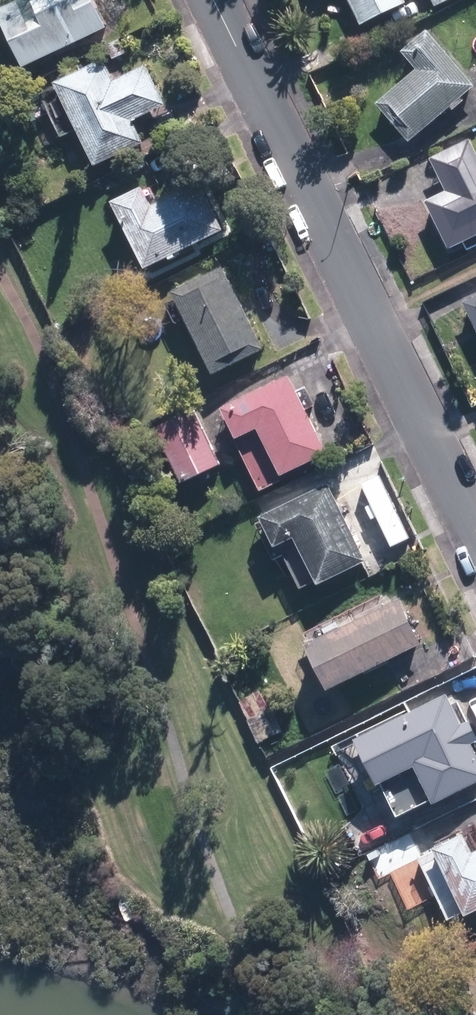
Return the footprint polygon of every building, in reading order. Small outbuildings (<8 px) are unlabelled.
[(106,29),(91,0),(34,0),(31,1),(31,0),(21,0),(0,10),(0,24),(23,70),(106,29)] [(405,0),(348,0),(361,27),(407,5),(405,0)] [(409,143),(475,87),(427,30),(401,52),(416,70),(375,104),(409,143)] [(114,80),(104,61),(56,84),(95,167),(144,144),(133,121),(169,104),(149,63),(114,80)] [(471,140),(430,160),(446,192),(425,202),(449,250),(475,237),(475,152),(471,140)] [(144,271),(223,232),(199,183),(152,207),(142,187),(110,203),(144,271)] [(264,349),(222,267),(171,293),(213,375),(264,349)] [(475,330),(475,296),(463,303),(475,330)] [(222,410),(237,440),(258,430),(282,477),(327,455),(290,377),(222,410)] [(219,465),(193,409),(155,427),(182,483),(219,465)] [(367,562),(328,484),(261,516),(276,548),(295,539),(318,586),(367,562)] [(329,692),(422,645),(399,600),(306,647),(329,692)] [(354,735),(392,811),(429,792),(434,801),(475,780),(475,747),(472,738),(475,736),(475,729),(470,717),(463,720),(447,689),(354,735)] [(241,702),(261,744),(287,731),(275,708),(272,708),(264,691),(241,702)] [(465,911),(475,905),(475,845),(472,846),(463,828),(431,844),(465,911)]
